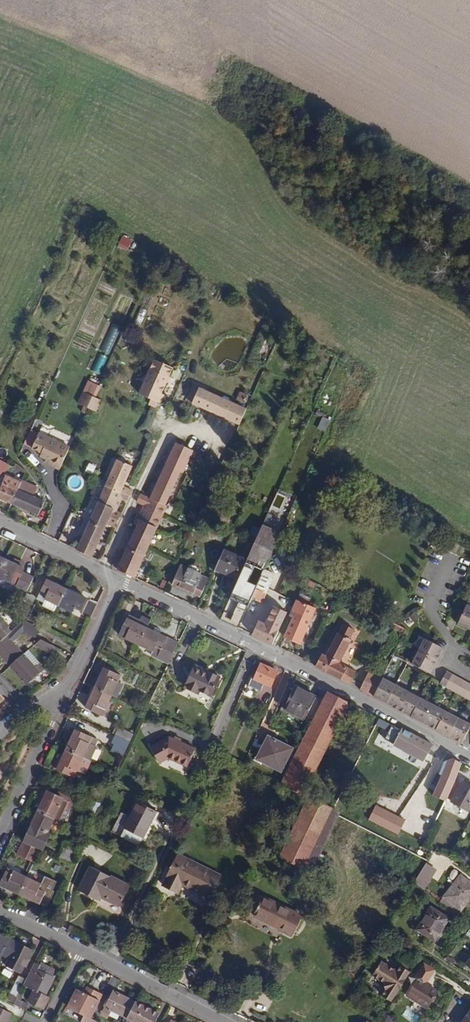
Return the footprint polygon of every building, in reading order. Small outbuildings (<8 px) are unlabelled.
[(123,236),(118,247),(128,251),(133,241),(123,236)] [(147,311),(153,296),(147,294),(141,309),(147,311)] [(278,336),(283,328),(271,321),(267,329),(278,336)] [(123,327),(114,323),(102,351),(111,354),(123,327)] [(108,357),(99,354),(91,371),(101,375),(108,357)] [(177,369),(156,360),(142,394),(152,398),(149,405),(156,408),(158,403),(162,405),(177,369)] [(93,398),(98,387),(89,382),(84,394),(93,398)] [(248,408),(201,388),(194,404),(241,424),(248,408)] [(245,396),(252,399),(254,394),(247,390),(245,396)] [(88,410),(93,398),(84,394),(78,406),(88,410)] [(326,431),(332,420),(324,416),(318,428),(326,431)] [(173,458),(185,431),(174,426),(162,452),(173,458)] [(60,471),(70,449),(39,435),(33,450),(42,454),(41,458),(47,461),(51,463),(49,467),(60,471)] [(214,454),(217,448),(207,443),(203,449),(214,454)] [(119,457),(106,486),(122,493),(135,466),(119,457)] [(306,470),(309,464),(297,458),(294,465),(306,470)] [(11,505),(21,483),(4,475),(9,466),(0,461),(0,462),(0,478),(1,479),(0,482),(0,500),(11,505)] [(301,485),(304,478),(293,473),(290,480),(301,485)] [(118,571),(135,579),(166,507),(177,481),(162,474),(150,500),(140,495),(137,502),(144,505),(138,518),(137,518),(133,525),(138,527),(118,571)] [(21,483),(11,505),(38,517),(44,502),(34,498),(38,488),(22,481),(21,483)] [(128,502),(130,496),(122,493),(106,486),(77,551),(92,559),(119,498),(128,502)] [(216,505),(206,500),(199,514),(209,519),(216,505)] [(262,526),(247,560),(246,561),(257,566),(265,570),(280,534),(262,526)] [(247,560),(225,551),(216,571),(237,580),(246,561),(247,560)] [(5,560),(0,570),(0,579),(10,584),(12,578),(19,581),(16,587),(27,592),(34,579),(23,574),(25,570),(23,569),(15,565),(5,560)] [(17,560),(15,565),(23,569),(26,564),(17,560)] [(246,561),(237,580),(221,618),(241,626),(253,599),(263,603),(268,593),(257,588),(260,582),(251,579),(257,566),(246,561)] [(172,585),(200,598),(209,579),(201,576),(203,572),(200,571),(202,567),(195,563),(194,566),(189,567),(188,569),(181,566),(172,585)] [(58,606),(66,589),(47,580),(37,600),(44,603),(42,607),(55,612),(58,606)] [(87,599),(66,589),(58,606),(72,614),(75,608),(81,611),(87,599)] [(37,600),(26,595),(17,615),(27,620),(31,614),(37,600)] [(275,602),(286,608),(290,600),(280,595),(275,602)] [(310,599),(300,595),(295,604),(289,616),(293,618),(284,637),(300,644),(316,609),(307,606),(310,599)] [(91,619),(97,605),(89,601),(82,615),(91,619)] [(265,626),(279,631),(288,611),(275,604),(265,626)] [(467,605),(458,624),(469,630),(469,606),(467,605)] [(39,618),(31,614),(27,620),(36,624),(39,618)] [(7,637),(3,633),(6,631),(9,628),(0,618),(0,643),(7,637)] [(139,646),(147,629),(128,619),(121,631),(127,634),(125,639),(139,646)] [(25,621),(9,635),(7,637),(0,643),(0,657),(10,668),(25,654),(14,642),(25,633),(36,638),(41,629),(25,621)] [(253,636),(272,645),(279,631),(265,626),(259,623),(253,636)] [(315,666),(350,684),(356,672),(340,663),(352,641),(350,640),(354,630),(343,624),(325,656),(322,654),(315,666)] [(153,632),(147,629),(139,646),(152,652),(151,656),(169,664),(178,643),(160,635),(162,631),(155,628),(153,632)] [(425,639),(418,652),(437,662),(444,649),(425,639)] [(50,652),(53,646),(40,641),(38,647),(50,652)] [(29,651),(25,654),(36,667),(40,663),(29,651)] [(437,662),(418,652),(412,664),(430,674),(437,662)] [(36,667),(25,654),(10,668),(26,686),(45,669),(40,663),(36,667)] [(271,688),(278,672),(260,665),(254,680),(271,688)] [(209,700),(220,678),(195,666),(185,688),(209,700)] [(104,668),(94,689),(112,697),(121,676),(104,668)] [(360,690),(374,697),(383,679),(369,672),(360,690)] [(439,684),(443,686),(445,687),(452,675),(446,672),(439,684)] [(445,687),(451,691),(458,678),(452,675),(445,687)] [(451,691),(455,693),(457,694),(463,681),(458,678),(451,691)] [(374,697),(386,704),(395,685),(383,679),(374,697)] [(457,694),(463,697),(469,685),(463,681),(457,694)] [(252,702),(258,689),(247,684),(241,697),(252,702)] [(386,704),(398,710),(408,692),(395,685),(386,704)] [(284,710),(310,723),(322,700),(296,686),(284,710)] [(112,697),(94,689),(85,709),(103,717),(112,697)] [(328,692),(281,784),(301,794),(303,795),(350,703),(328,692)] [(398,710),(410,717),(420,698),(408,692),(398,710)] [(410,717),(423,724),(433,705),(420,698),(410,717)] [(423,724),(435,730),(445,711),(433,705),(423,724)] [(435,730),(449,737),(458,718),(445,711),(435,730)] [(461,744),(469,727),(469,724),(458,718),(449,737),(461,744)] [(116,727),(112,734),(117,737),(129,743),(133,735),(116,727)] [(402,729),(401,730),(394,745),(424,761),(432,747),(432,746),(402,729)] [(69,743),(66,750),(87,760),(97,740),(75,730),(72,737),(68,736),(65,742),(69,743)] [(281,772),(293,748),(268,736),(256,760),(281,772)] [(129,743),(117,737),(114,744),(117,745),(114,752),(123,757),(129,743)] [(187,768),(196,749),(170,738),(150,748),(160,765),(168,760),(187,768)] [(87,760),(66,750),(62,757),(60,755),(53,769),(74,779),(77,772),(84,776),(91,762),(87,760)] [(462,764),(452,758),(444,762),(439,775),(441,775),(433,795),(427,793),(424,800),(426,801),(421,810),(399,800),(382,832),(410,846),(422,822),(433,828),(448,798),(455,782),(462,764)] [(455,782),(448,798),(452,800),(460,784),(455,782)] [(452,800),(451,801),(468,811),(469,809),(469,787),(462,782),(460,784),(452,800)] [(100,802),(103,795),(87,787),(84,795),(100,802)] [(37,811),(54,820),(64,800),(46,791),(37,811)] [(308,797),(279,858),(323,879),(333,860),(321,854),(341,813),(308,797)] [(144,839),(157,812),(137,803),(124,829),(144,839)] [(40,850),(54,820),(37,811),(22,842),(28,844),(40,850)] [(35,860),(40,850),(28,844),(23,854),(35,860)] [(59,859),(72,865),(78,851),(66,845),(59,859)] [(209,898),(221,876),(178,854),(163,885),(178,893),(182,885),(209,898)] [(426,865),(418,878),(427,884),(436,871),(426,865)] [(20,895),(28,878),(6,868),(0,882),(0,886),(6,889),(5,893),(11,896),(13,892),(20,895)] [(119,907),(130,886),(111,877),(111,878),(90,868),(79,891),(100,902),(101,898),(119,907)] [(444,897),(461,910),(469,898),(469,884),(460,876),(444,897)] [(28,878),(20,895),(40,905),(47,889),(48,887),(28,878)] [(418,878),(414,884),(423,891),(427,884),(418,878)] [(47,889),(40,905),(48,908),(55,892),(47,889)] [(258,897),(254,905),(259,907),(254,917),(281,930),(280,932),(289,936),(299,915),(264,897),(263,900),(258,897)] [(444,897),(440,903),(456,916),(461,910),(444,897)] [(435,941),(449,919),(431,908),(417,930),(435,941)] [(10,939),(0,934),(0,955),(1,955),(10,939)] [(32,950),(10,939),(1,955),(8,959),(5,966),(20,974),(24,966),(26,967),(29,960),(27,959),(32,950)] [(445,960),(463,972),(466,967),(449,955),(445,960)] [(382,995),(391,1001),(410,971),(406,969),(407,966),(402,963),(397,971),(381,960),(373,974),(384,982),(386,989),(382,995)] [(51,972),(35,963),(26,980),(23,985),(33,991),(28,1002),(42,1009),(48,998),(45,996),(54,979),(49,976),(51,972)] [(13,1005),(16,998),(23,985),(26,980),(19,976),(5,1001),(13,1005)] [(425,984),(427,982),(418,976),(405,995),(427,1009),(438,993),(430,987),(425,984)] [(95,1008),(102,994),(88,987),(85,994),(77,990),(67,1008),(84,1017),(90,1005),(95,1008)] [(126,1019),(134,1002),(113,991),(101,1013),(108,1017),(111,1011),(126,1019)] [(13,1005),(25,1011),(29,1004),(16,998),(13,1005)] [(134,1002),(126,1019),(124,1021),(154,1021),(158,1014),(134,1002)] [(12,1014),(0,1008),(0,1021),(8,1021),(12,1014)]
